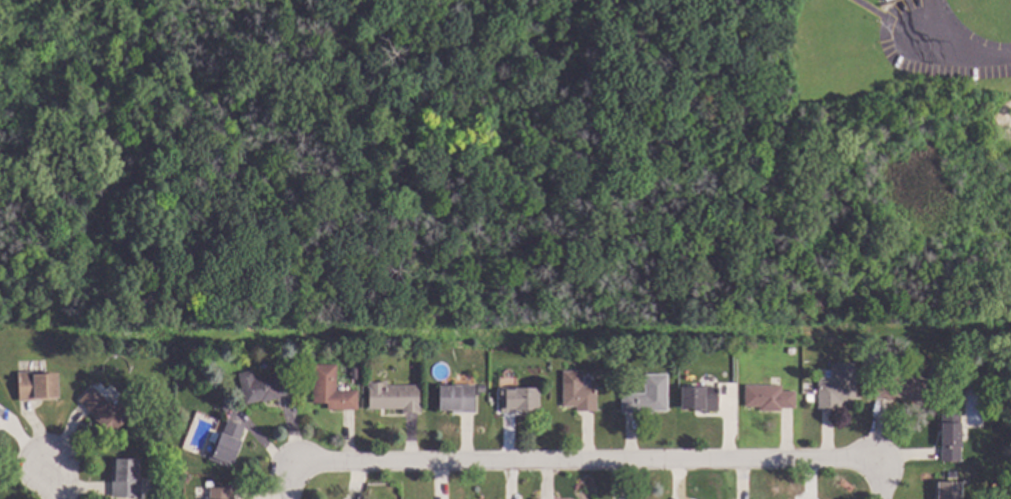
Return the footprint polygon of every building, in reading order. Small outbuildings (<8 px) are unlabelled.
[(856,403),(842,403),(843,408),(819,408),(819,381),(833,381),(833,364),(856,363),(856,403)] [(337,390),(359,391),(359,409),(329,409),(329,403),(314,403),(315,364),(338,365),(337,390)] [(930,381),(923,403),(897,395),(895,401),(875,395),(883,367),(930,381)] [(288,376),(290,375),(295,393),(281,397),(281,398),(262,402),(262,401),(246,405),(239,374),(253,371),(255,379),(276,374),(277,378),(279,378),(277,370),(286,368),(288,376)] [(59,399),(20,401),(19,373),(57,371),(59,399)] [(584,386),(597,386),(598,411),(578,411),(578,406),(564,406),(564,371),(583,371),(584,386)] [(669,411),(654,411),(654,413),(623,413),(623,393),(646,393),(646,374),(668,374),(669,411)] [(545,385),(537,385),(537,377),(545,377),(545,385)] [(388,386),(422,385),(422,414),(404,414),(403,409),(369,409),(369,381),(388,381),(388,386)] [(476,413),(453,413),(453,409),(441,409),(441,384),(476,384),(476,413)] [(706,387),(720,387),(720,411),(695,411),(695,409),(684,409),(684,385),(706,385),(706,387)] [(110,403),(116,398),(133,416),(112,436),(79,400),(94,386),(110,403)] [(783,391),(797,391),(797,409),(782,409),(782,411),(761,411),(761,407),(746,407),(746,386),(783,386),(783,391)] [(538,412),(503,412),(503,387),(538,387),(538,412)] [(231,409),(226,414),(220,408),(226,403),(231,409)] [(962,461),(942,461),(942,415),(962,415),(962,461)] [(246,427),(230,468),(210,460),(216,443),(210,441),(213,432),(223,436),(229,421),(246,427)] [(140,460),(139,478),(143,478),(142,497),(113,496),(114,459),(140,460)] [(963,482),(963,498),(937,498),(937,482),(963,482)] [(235,488),(235,498),(203,498),(203,488),(235,488)]
